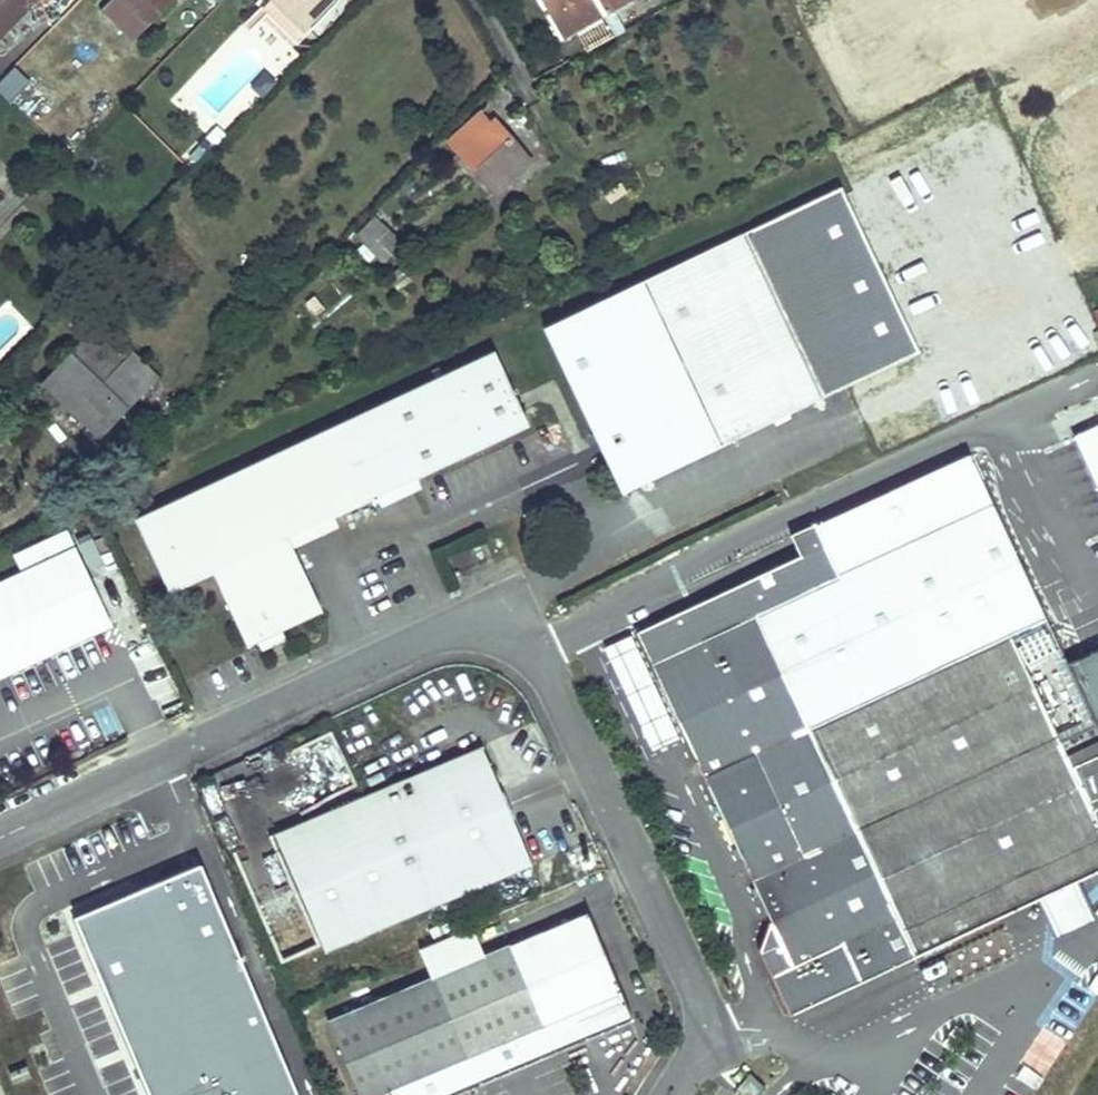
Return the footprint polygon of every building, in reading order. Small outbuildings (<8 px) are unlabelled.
[(26,0),(0,0),(0,26),(26,0)] [(126,0),(114,0),(104,10),(135,40),(150,24),(126,0)] [(150,24),(174,0),(126,0),(150,24)] [(305,25),(329,0),(280,0),(305,25)] [(552,38),(597,14),(590,0),(533,0),(552,38)] [(597,14),(626,0),(590,0),(597,14)] [(477,113),(451,137),(476,163),(509,131),(491,112),(485,120),(477,113)] [(210,149),(224,135),(215,127),(201,141),(210,149)] [(841,194),(746,235),(818,395),(912,354),(841,194)] [(369,243),(387,222),(376,211),(357,232),(369,243)] [(746,235),(544,327),(617,487),(818,395),(746,235)] [(92,439),(151,378),(94,324),(36,385),(92,439)] [(367,409),(403,486),(527,428),(491,351),(367,409)] [(311,613),(281,540),(371,501),(403,486),(367,409),(336,423),(132,519),(163,590),(205,570),(240,646),(249,642),(280,628),(311,613)] [(1097,514),(1097,434),(1088,414),(1058,428),(1097,514)] [(806,514),(816,535),(779,552),(627,621),(745,873),(762,909),(750,940),(780,1004),(1024,891),(1069,870),(1094,859),(1096,863),(1097,862),(1097,745),(1065,672),(961,443),(806,514)] [(779,552),(816,535),(806,514),(770,531),(779,552)] [(105,619),(71,544),(64,529),(12,552),(19,568),(0,577),(0,666),(105,619)] [(284,638),(280,628),(249,642),(253,653),(284,638)] [(1065,672),(1097,745),(1097,658),(1065,672)] [(283,749),(302,805),(357,787),(337,730),(283,749)] [(488,882),(529,866),(478,748),(377,791),(277,834),(327,949),(488,882)] [(672,805),(683,799),(679,791),(668,796),(672,805)] [(74,926),(125,905),(180,882),(165,845),(118,864),(44,895),(31,925),(101,1094),(144,1094),(74,926)] [(1069,870),(1024,891),(1043,928),(1087,908),(1069,870)] [(74,926),(144,1094),(204,1094),(125,905),(74,926)] [(508,949),(540,1027),(617,995),(585,917),(508,949)] [(320,1027),(348,1094),(376,1094),(540,1027),(508,949),(481,960),(469,930),(417,951),(430,981),(320,1027)] [(749,1073),(735,1089),(743,1094),(760,1094),(766,1088),(749,1073)]
